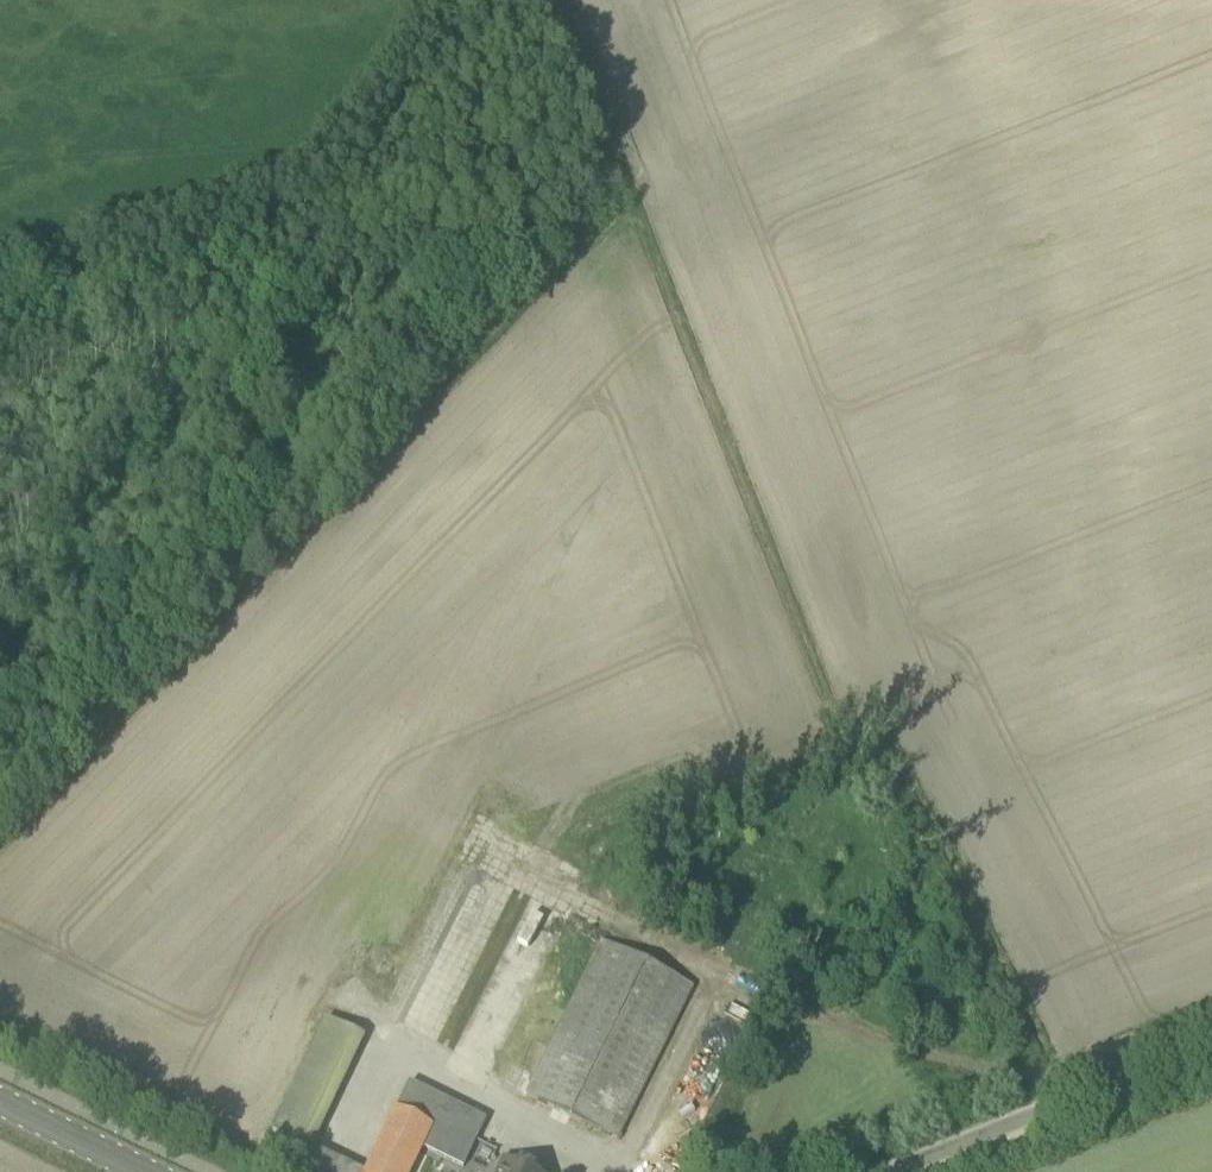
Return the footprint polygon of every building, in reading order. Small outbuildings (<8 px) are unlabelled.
[(527,1095),(617,1140),(693,986),(602,942),(527,1095)] [(317,1146),(364,1030),(328,1016),(282,1132),(317,1146)] [(472,1147),(396,1109),(387,1128),(424,1145),(464,1165),(472,1147)] [(424,1145),(387,1128),(366,1171),(411,1171),(424,1145)] [(497,1171),(526,1171),(503,1161),(497,1171)]
